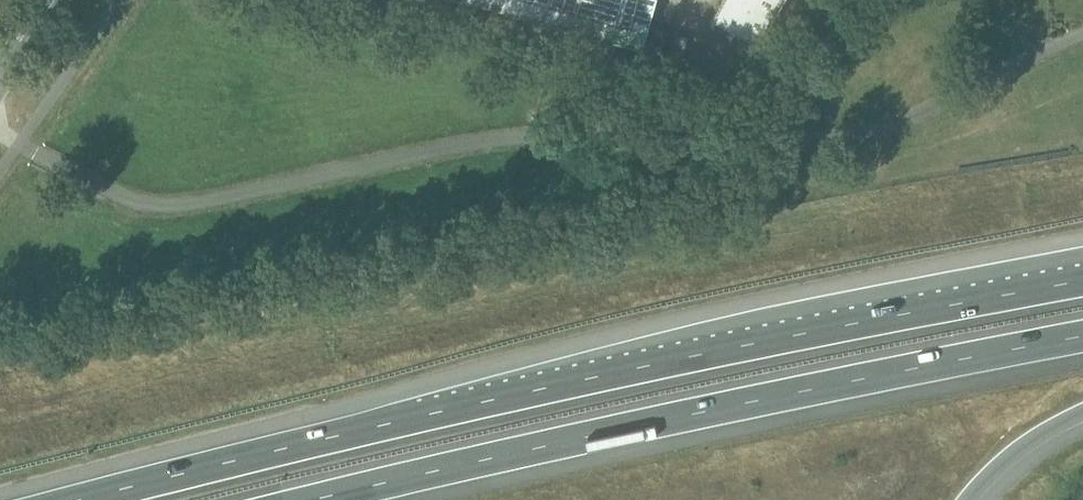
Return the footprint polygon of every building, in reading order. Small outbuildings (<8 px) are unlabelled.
[(711,19),(758,46),(783,0),(722,0),(711,19)]
